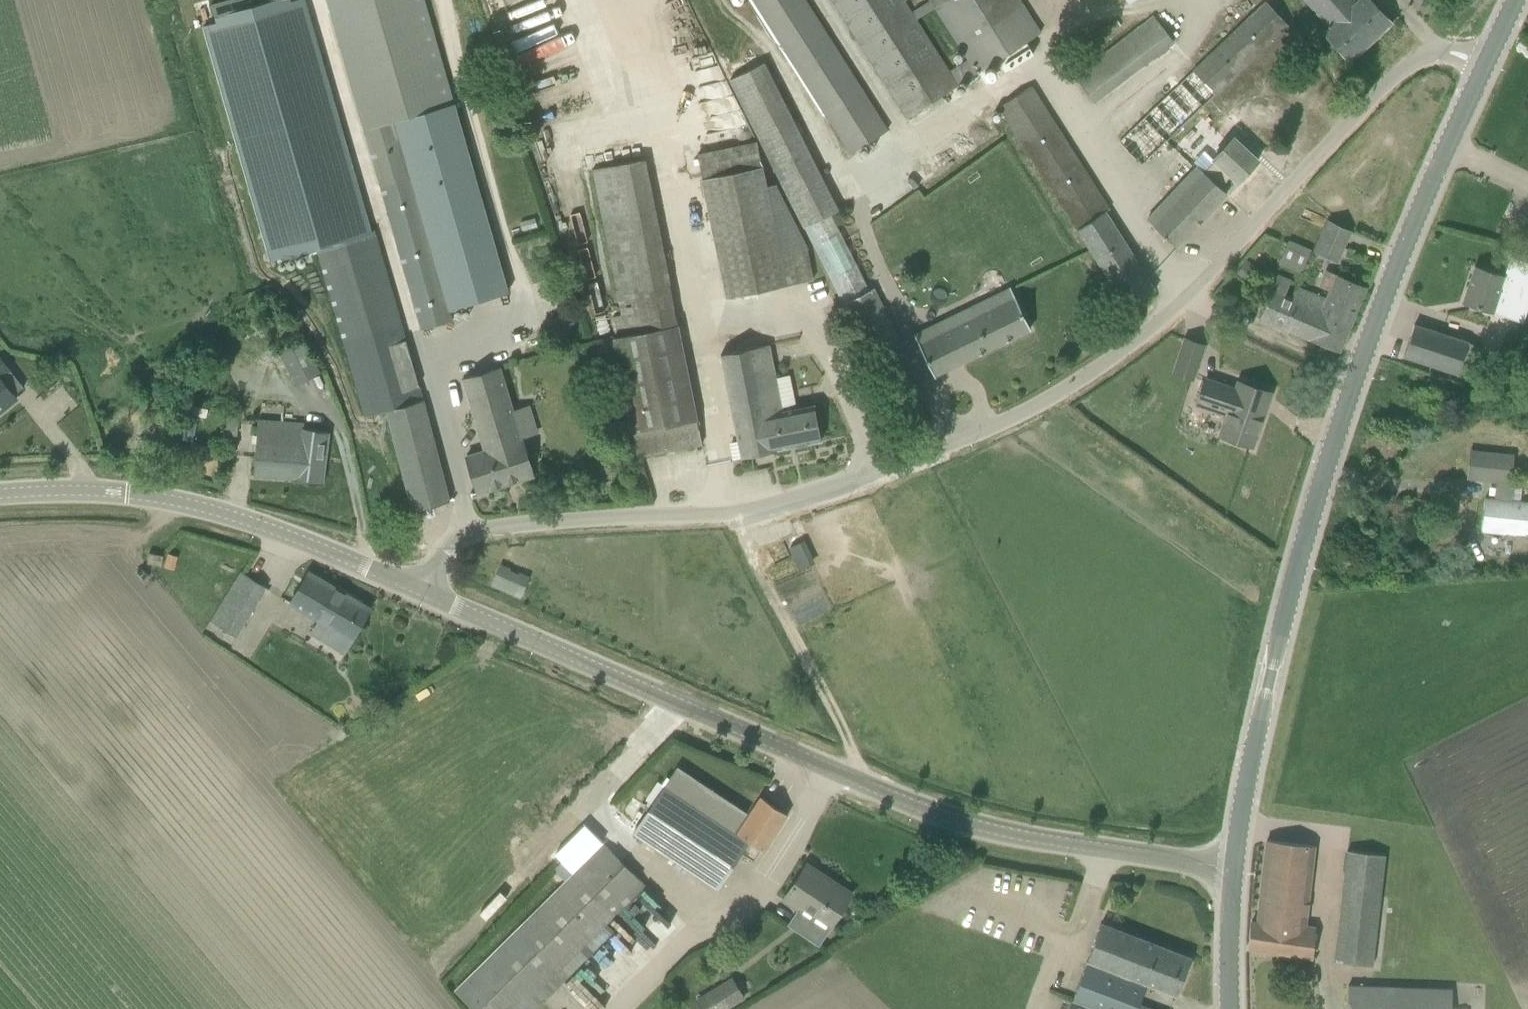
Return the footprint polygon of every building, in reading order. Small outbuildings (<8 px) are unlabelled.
[(294,5),(293,0),(236,0),(217,5),(223,25),(208,29),(275,261),(316,249),(375,232),(308,1),(294,5)] [(422,330),(453,321),(449,308),(506,291),(453,104),(423,0),(327,0),(422,330)] [(852,153),(888,130),(805,0),(754,0),(852,153)] [(1026,0),(833,0),(908,118),(1041,33),(1029,15),(1033,12),(1026,0)] [(1350,62),(1393,23),(1372,0),(1304,0),(1329,27),(1322,33),(1350,62)] [(1120,141),(1142,164),(1289,25),(1266,2),(1120,141)] [(1073,70),(1094,101),(1178,43),(1157,12),(1073,70)] [(805,228),(832,214),(838,211),(763,63),(730,80),(805,228)] [(999,107),(1127,308),(1155,290),(1106,212),(1110,209),(1032,86),(999,107)] [(1215,160),(1204,172),(1221,188),(1232,176),(1238,182),(1258,160),(1234,137),(1213,159),(1215,160)] [(813,280),(807,249),(775,185),(766,186),(757,141),(697,153),(727,298),(813,280)] [(1146,221),(1177,247),(1227,194),(1221,188),(1204,172),(1198,166),(1146,221)] [(832,214),(805,228),(843,304),(846,302),(873,359),(902,345),(874,288),(870,290),(832,214)] [(523,231),(537,227),(535,218),(521,222),(523,231)] [(1329,221),(1325,229),(1315,251),(1337,261),(1351,231),(1329,221)] [(342,340),(403,323),(377,232),(375,232),(316,249),(342,340)] [(1278,263),(1304,272),(1313,247),(1288,238),(1278,263)] [(1238,273),(1248,279),(1257,266),(1247,259),(1238,273)] [(1463,303),(1494,314),(1502,290),(1509,293),(1514,277),(1475,266),(1463,303)] [(1350,329),(1350,328),(1320,316),(1322,310),(1292,298),(1292,297),(1286,295),(1292,281),(1278,275),(1276,281),(1260,319),(1340,352),(1341,351),(1340,350),(1349,329),(1350,329)] [(1320,316),(1350,328),(1351,327),(1350,327),(1366,290),(1367,289),(1336,276),(1330,291),(1326,300),(1296,288),(1292,297),(1292,298),(1322,310),(1320,316)] [(915,335),(935,376),(1031,329),(1011,288),(915,335)] [(1468,342),(1415,324),(1404,357),(1458,374),(1473,379),(1483,347),(1468,342)] [(638,457),(703,444),(679,325),(614,338),(638,457)] [(1184,336),(1172,374),(1195,381),(1207,344),(1184,336)] [(304,340),(279,353),(296,385),(321,372),(304,340)] [(721,354),(742,458),(777,451),(777,450),(822,441),(815,405),(783,411),(769,345),(721,354)] [(17,398),(2,379),(12,372),(0,357),(0,412),(17,398)] [(485,451),(467,456),(479,494),(534,476),(523,439),(513,410),(500,368),(499,367),(463,378),(464,379),(463,379),(485,451)] [(1237,391),(1205,380),(1198,403),(1229,413),(1221,435),(1252,446),(1270,393),(1239,382),(1237,391)] [(387,411),(413,510),(451,501),(425,399),(387,409),(387,411)] [(238,436),(240,416),(228,415),(226,435),(238,436)] [(293,481),(300,425),(261,421),(254,476),(293,481)] [(293,481),(323,484),(330,432),(304,428),(305,425),(300,425),(293,481)] [(191,457),(194,444),(180,441),(178,454),(191,457)] [(1481,531),(1499,533),(1527,535),(1527,503),(1512,502),(1514,481),(1510,481),(1513,455),(1471,451),(1469,477),(1497,480),(1496,490),(1495,499),(1485,498),(1481,531)] [(805,542),(792,545),(798,567),(811,564),(805,542)] [(162,566),(164,556),(150,553),(148,563),(162,566)] [(491,586),(521,599),(531,576),(519,571),(518,573),(510,570),(511,568),(501,563),(491,586)] [(242,573),(213,621),(237,635),(266,587),(242,573)] [(352,639),(370,609),(309,573),(291,603),(352,639)] [(735,833),(748,813),(733,803),(678,767),(633,833),(718,889),(749,842),(735,833)] [(765,851),(788,815),(761,797),(749,814),(737,833),(765,851)] [(1250,949),(1312,958),(1317,927),(1306,926),(1315,845),(1267,841),(1260,922),(1252,921),(1250,949)] [(549,982),(607,924),(622,909),(646,885),(605,844),(508,941),(549,982)] [(1334,962),(1373,966),(1386,855),(1347,851),(1334,962)] [(832,926),(851,897),(822,878),(824,876),(807,865),(783,900),(800,911),(803,906),(832,926)] [(1104,966),(1130,976),(1145,940),(1102,923),(1072,1000),(1089,1007),(1090,1005),(1104,966)] [(1145,940),(1130,976),(1147,983),(1177,996),(1187,969),(1191,958),(1145,940)] [(508,941),(456,992),(473,1008),(522,1008),(549,982),(508,941)] [(746,999),(733,977),(696,999),(702,1008),(729,1008),(746,999)] [(1349,985),(1348,1008),(1452,1008),(1453,989),(1349,985)] [(1069,1008),(1095,1008),(1089,1007),(1072,1000),(1069,1008)]
